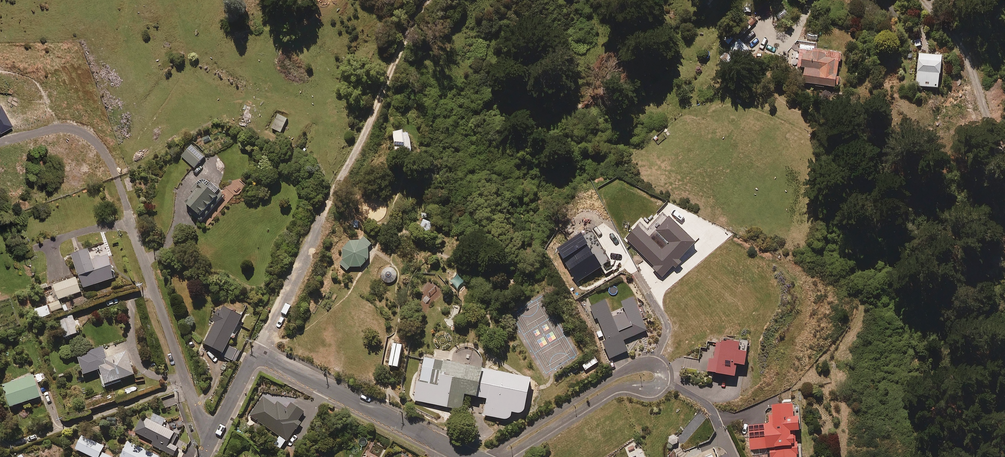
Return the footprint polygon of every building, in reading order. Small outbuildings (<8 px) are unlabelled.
[(766,11),(761,14),(767,23),(773,20),(766,11)] [(751,53),(739,40),(720,57),(732,70),(751,53)] [(836,90),(841,53),(801,47),(797,69),(806,70),(803,85),(836,90)] [(943,60),(920,56),(915,87),(938,91),(943,60)] [(289,120),(279,115),(272,129),(282,134),(289,120)] [(404,131),(403,125),(390,128),(395,154),(411,151),(408,130),(404,131)] [(206,155),(192,143),(181,155),(194,168),(206,155)] [(208,181),(204,177),(180,204),(198,220),(224,191),(210,179),(208,181)] [(695,241),(669,214),(656,228),(669,241),(661,248),(637,224),(625,236),(664,275),(674,265),(675,267),(682,260),(679,257),(695,241)] [(433,219),(423,216),(421,224),(430,227),(433,219)] [(353,264),(362,264),(370,256),(371,246),(363,239),(354,238),(345,246),(345,257),(353,264)] [(92,258),(87,245),(70,251),(83,286),(115,275),(107,253),(92,258)] [(384,269),(382,274),(382,277),(384,280),(389,282),(392,281),(395,279),(397,274),(395,269),(393,268),(390,266),(386,267),(384,269)] [(469,280),(456,272),(451,280),(463,288),(469,280)] [(80,290),(75,276),(52,284),(56,298),(80,290)] [(47,281),(35,285),(39,296),(50,293),(47,281)] [(647,329),(634,297),(622,302),(626,311),(613,316),(606,299),(590,306),(588,302),(584,304),(608,359),(628,350),(624,339),(647,329)] [(61,307),(58,299),(48,302),(50,310),(61,307)] [(223,352),(242,314),(235,311),(236,307),(231,304),(229,308),(219,303),(211,319),(214,320),(203,342),(223,352)] [(49,312),(46,304),(37,306),(39,314),(49,312)] [(78,332),(71,313),(57,318),(64,337),(78,332)] [(748,341),(718,337),(715,357),(709,356),(707,370),(735,373),(737,361),(745,362),(748,341)] [(402,343),(392,341),(389,364),(398,366),(402,343)] [(105,353),(93,357),(95,363),(97,362),(104,382),(134,372),(126,349),(106,356),(105,353)] [(531,378),(423,355),(413,400),(460,410),(464,392),(488,398),(484,415),(504,419),(508,418),(510,417),(511,415),(512,411),(519,413),(521,412),(523,411),(524,410),(525,406),(531,378)] [(42,372),(33,374),(32,373),(2,383),(9,405),(39,395),(36,383),(44,380),(42,372)] [(296,428),(301,421),(298,419),(304,410),(291,402),(287,408),(277,401),(275,404),(263,396),(250,416),(287,440),(295,427),(296,428)] [(799,451),(798,442),(794,443),(793,426),(799,426),(798,412),(794,412),(792,400),(772,402),(773,412),(766,413),(767,424),(748,425),(750,449),(771,447),(771,456),(798,456),(797,451),(799,451)] [(178,433),(142,415),(134,431),(153,440),(151,443),(173,454),(177,446),(172,443),(178,433)] [(81,434),(75,447),(95,456),(97,456),(103,444),(81,434)] [(126,442),(119,456),(159,456),(126,442)]
